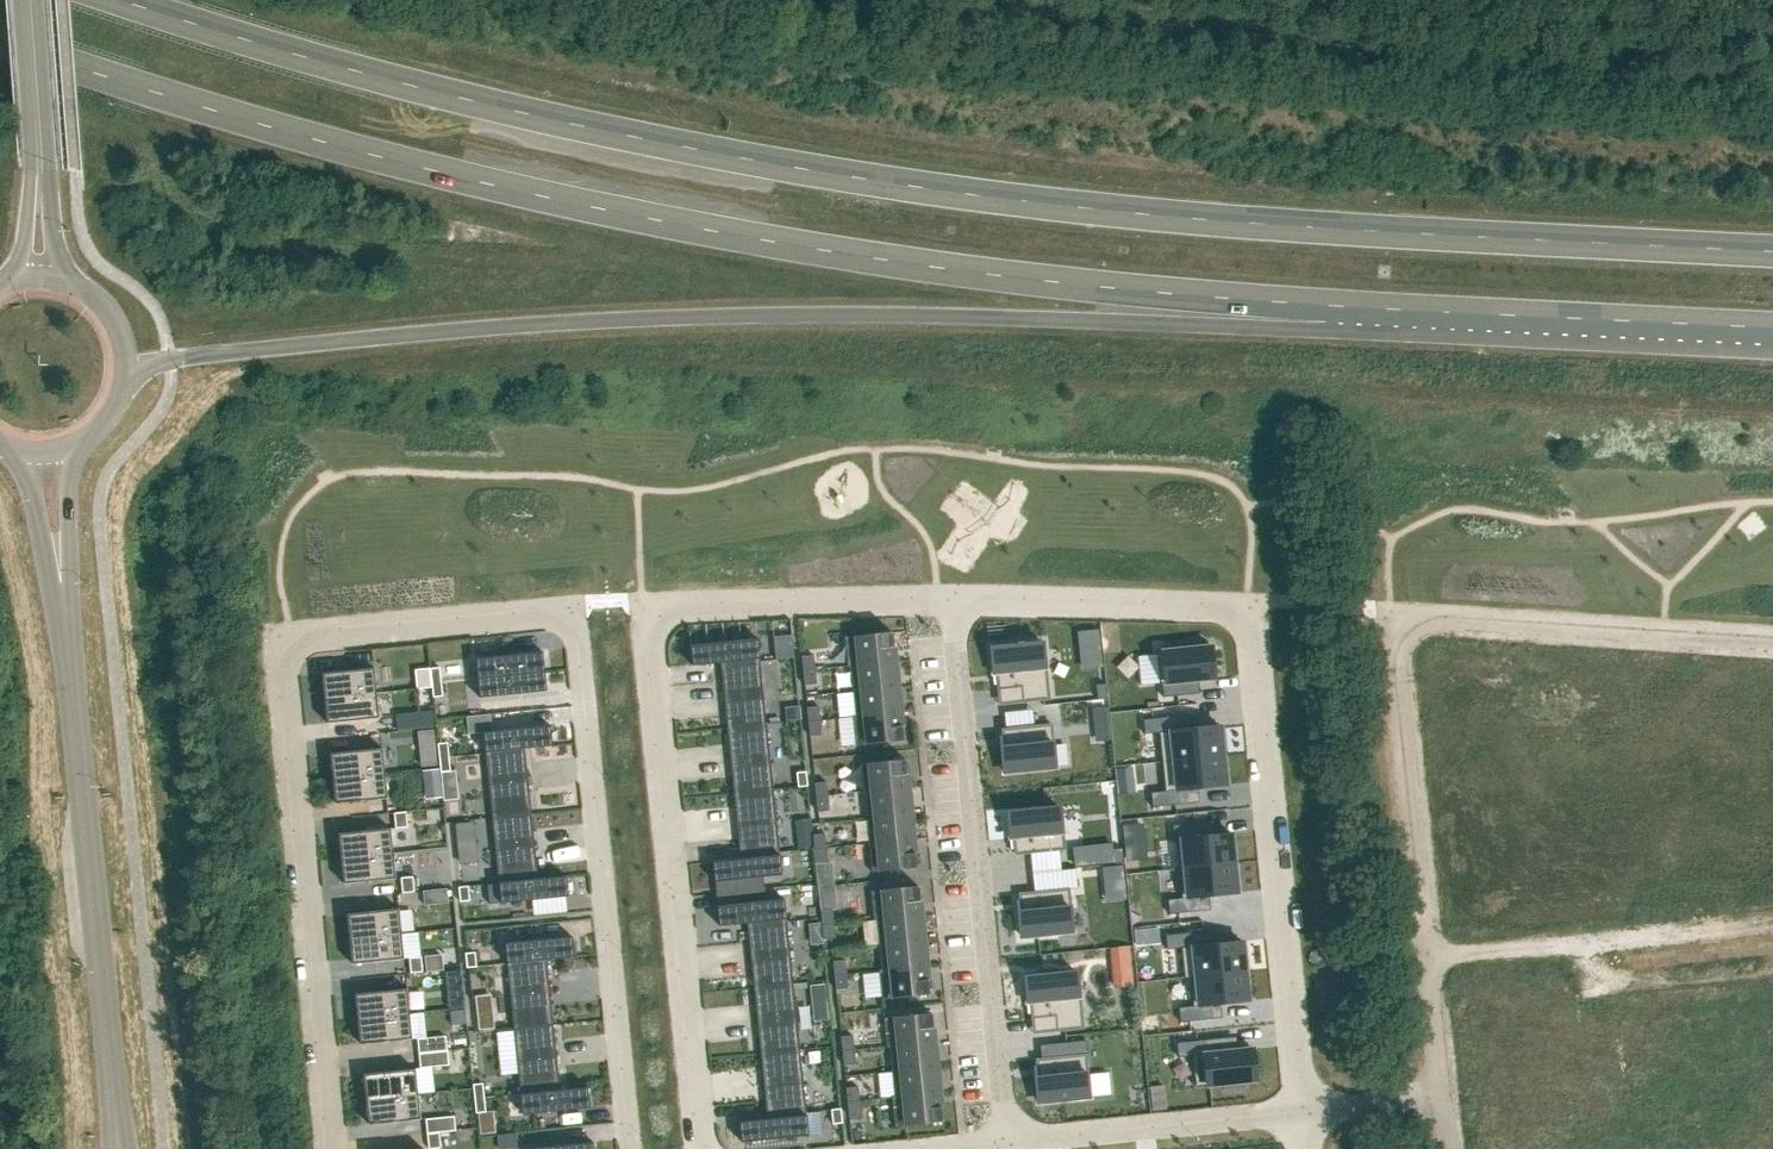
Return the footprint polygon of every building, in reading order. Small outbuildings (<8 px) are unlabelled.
[(892,632),(844,637),(847,667),(850,667),(850,666),(895,661),(892,632)] [(757,638),(690,645),(692,666),(720,663),(720,662),(759,658),(757,638)] [(1016,645),(992,647),(994,673),(996,672),(998,690),(1021,687),(1022,702),(1049,699),(1046,665),(1044,665),(1042,642),(1024,644),(1023,641),(1016,642),(1016,645)] [(1157,654),(1137,656),(1140,685),(1160,683),(1161,683),(1183,681),(1215,678),(1212,647),(1200,648),(1200,641),(1178,643),(1179,650),(1156,652),(1157,654)] [(793,644),(783,645),(785,659),(794,658),(793,644)] [(1082,653),(1083,667),(1102,665),(1100,651),(1082,653)] [(543,652),(476,659),(478,678),(545,671),(543,652)] [(813,655),(801,657),(803,671),(815,670),(813,655)] [(759,658),(720,662),(720,663),(727,728),(766,724),(759,658)] [(895,661),(850,666),(850,667),(853,691),(898,687),(895,661)] [(374,668),(322,674),(325,698),(377,693),(374,668)] [(429,668),(415,670),(417,689),(431,688),(429,668)] [(440,668),(430,669),(432,683),(441,682),(440,668)] [(815,670),(803,671),(804,685),(816,684),(815,670)] [(545,671),(478,678),(480,698),(547,691),(545,671)] [(1183,681),(1161,683),(1163,697),(1185,695),(1183,681)] [(441,682),(432,683),(433,697),(443,696),(441,682)] [(1105,684),(1095,685),(1097,699),(1107,698),(1105,684)] [(898,687),(853,691),(855,716),(856,717),(901,712),(898,687)] [(377,693),(325,698),(327,723),(379,718),(377,693)] [(799,706),(789,707),(791,721),(801,720),(799,706)] [(819,706),(807,708),(808,722),(820,721),(819,706)] [(1106,708),(1092,709),(1094,725),(1107,723),(1106,708)] [(431,709),(394,712),(396,729),(433,725),(431,709)] [(855,716),(853,716),(856,746),(903,741),(901,712),(856,717),(855,716)] [(1153,719),(1143,719),(1144,734),(1154,733),(1153,719)] [(820,721),(808,722),(810,736),(822,735),(820,721)] [(766,724),(727,728),(734,794),(773,790),(766,724)] [(550,725),(483,733),(485,753),(525,749),(553,746),(550,725)] [(1004,747),(1002,747),(1005,772),(1055,767),(1052,745),(1054,745),(1052,725),(1002,729),(1004,747)] [(1220,726),(1159,732),(1162,762),(1223,755),(1220,726)] [(434,730),(419,732),(421,748),(435,747),(434,730)] [(447,743),(438,744),(439,758),(449,757),(447,743)] [(382,748),(330,754),(333,779),(385,773),(382,748)] [(525,749),(485,753),(492,818),(531,814),(525,749)] [(1223,755),(1162,762),(1165,791),(1226,785),(1223,755)] [(449,757),(439,758),(441,772),(450,771),(449,757)] [(905,760),(860,764),(863,794),(866,793),(866,792),(908,788),(905,760)] [(439,768),(422,769),(423,783),(440,781),(439,768)] [(806,771),(796,772),(798,787),(807,786),(806,771)] [(385,773),(333,779),(335,804),(387,798),(385,773)] [(826,782),(814,783),(816,798),(828,796),(826,782)] [(908,788),(866,792),(866,793),(869,818),(911,814),(908,788)] [(458,789),(443,791),(444,800),(459,799),(458,789)] [(773,790),(734,794),(740,859),(780,855),(773,790)] [(1160,792),(1151,792),(1152,807),(1162,806),(1160,792)] [(828,796),(816,798),(817,812),(829,811),(828,796)] [(1059,807),(1009,812),(1011,837),(1013,837),(1015,854),(1065,849),(1063,829),(1061,829),(1059,807)] [(406,812),(394,813),(396,828),(408,827),(406,812)] [(531,814),(492,818),(499,883),(538,879),(531,814)] [(911,814),(869,818),(871,842),(871,844),(914,839),(911,814)] [(1195,823),(1172,825),(1174,840),(1176,840),(1176,839),(1196,837),(1195,823)] [(1137,826),(1124,827),(1125,843),(1139,841),(1137,826)] [(391,829),(339,834),(341,859),(393,853),(391,829)] [(820,834),(813,835),(814,848),(814,849),(826,848),(825,834),(820,834)] [(1196,837),(1176,839),(1176,840),(1179,869),(1234,863),(1231,834),(1196,837)] [(797,837),(798,850),(814,848),(813,835),(797,837)] [(871,842),(868,843),(872,872),(917,867),(914,839),(871,844),(871,842)] [(826,848),(814,849),(816,863),(816,864),(828,862),(826,848)] [(1122,848),(1112,849),(1114,863),(1124,862),(1122,848)] [(393,853),(341,859),(344,884),(396,878),(393,853)] [(740,859),(712,861),(715,882),(735,880),(775,876),(782,875),(780,855),(740,859)] [(1234,863),(1179,869),(1182,898),(1237,893),(1234,863)] [(1105,877),(1123,875),(1123,865),(1104,867),(1105,877)] [(1075,869),(1061,870),(1063,889),(1069,889),(1077,889),(1075,869)] [(735,880),(736,892),(783,887),(782,875),(775,876),(735,880)] [(538,879),(499,883),(501,903),(568,896),(566,876),(538,879)] [(413,877),(401,878),(402,893),(414,892),(413,877)] [(460,887),(458,887),(460,902),(461,902),(470,901),(468,886),(460,887)] [(918,886),(871,891),(874,921),(876,920),(876,919),(921,915),(918,886)] [(446,887),(422,890),(423,904),(447,902),(446,887)] [(784,899),(783,887),(736,892),(738,904),(784,899)] [(1021,911),(1019,911),(1022,937),(1072,932),(1069,909),(1071,909),(1069,889),(1063,889),(1019,894),(1021,911)] [(738,904),(717,906),(719,926),(747,923),(786,919),(784,899),(738,904)] [(1177,899),(1167,900),(1169,914),(1178,913),(1177,899)] [(399,909),(347,914),(349,939),(401,934),(399,909)] [(832,910),(820,911),(821,918),(822,925),(834,924),(832,910)] [(921,915),(876,919),(876,920),(879,945),(924,940),(921,915)] [(786,919),(747,923),(754,988),(793,984),(786,919)] [(834,924),(822,925),(823,939),(830,939),(835,938),(834,924)] [(1203,931),(1165,935),(1167,949),(1181,948),(1205,945),(1203,931)] [(401,934),(349,939),(352,964),(404,959),(401,934)] [(572,937),(505,943),(507,963),(546,960),(574,957),(572,937)] [(924,940),(879,945),(881,969),(882,970),(927,966),(924,940)] [(1205,945),(1181,948),(1184,978),(1190,978),(1190,977),(1245,971),(1242,941),(1205,945)] [(1128,947),(1111,949),(1113,968),(1130,966),(1128,947)] [(467,953),(465,953),(467,968),(468,967),(476,967),(475,952),(467,953)] [(443,970),(442,955),(425,957),(426,972),(443,970)] [(421,957),(409,958),(411,973),(423,972),(421,957)] [(546,960),(507,963),(514,1029),(553,1025),(546,960)] [(845,960),(833,961),(834,975),(846,974),(845,960)] [(881,969),(879,970),(882,999),(930,994),(927,966),(882,970),(881,969)] [(446,972),(448,985),(463,984),(461,970),(446,972)] [(994,989),(1026,986),(1025,971),(993,974),(994,989)] [(1076,971),(1026,976),(1028,1001),(1030,1001),(1032,1019),(1055,1016),(1056,1031),(1083,1028),(1080,993),(1078,994),(1076,971)] [(1245,971),(1190,977),(1190,978),(1193,1006),(1248,1001),(1245,971)] [(846,974),(834,975),(836,990),(848,989),(846,974)] [(824,983),(809,984),(810,999),(825,998),(824,983)] [(793,984),(754,988),(760,1054),(800,1050),(793,984)] [(407,989),(355,994),(358,1019),(410,1014),(407,989)] [(1188,1006),(1178,1007),(1180,1022),(1190,1021),(1188,1006)] [(491,1010),(474,1012),(476,1032),(493,1030),(491,1010)] [(931,1013),(884,1018),(887,1047),(890,1047),(889,1046),(934,1042),(931,1013)] [(410,1014),(358,1019),(360,1044),(412,1039),(410,1014)] [(1142,1015),(1144,1034),(1154,1033),(1152,1014),(1142,1015)] [(553,1025),(514,1029),(520,1094),(560,1090),(553,1025)] [(852,1035),(841,1037),(842,1051),(854,1050),(852,1035)] [(446,1036),(417,1039),(419,1053),(447,1050),(446,1036)] [(1086,1040),(1066,1042),(1067,1056),(1086,1054),(1086,1055),(1088,1055),(1086,1040)] [(1197,1041),(1176,1043),(1178,1057),(1192,1056),(1192,1055),(1198,1055),(1197,1041)] [(934,1042),(889,1046),(890,1047),(892,1072),(937,1067),(934,1042)] [(1198,1055),(1192,1055),(1192,1056),(1195,1086),(1224,1083),(1224,1090),(1246,1088),(1245,1081),(1256,1080),(1253,1049),(1198,1055)] [(800,1050),(760,1054),(767,1119),(767,1120),(807,1116),(800,1050)] [(854,1050),(842,1051),(844,1065),(855,1064),(854,1050)] [(447,1051),(419,1054),(420,1068),(449,1065),(447,1051)] [(1038,1077),(1036,1077),(1039,1102),(1089,1097),(1087,1075),(1088,1075),(1086,1055),(1086,1054),(1067,1056),(1036,1060),(1038,1077)] [(937,1067),(892,1072),(895,1096),(895,1097),(940,1093),(937,1067)] [(415,1069),(364,1074),(366,1099),(418,1094),(415,1069)] [(483,1083),(473,1084),(475,1099),(484,1097),(483,1083)] [(560,1090),(520,1094),(522,1114),(590,1107),(588,1087),(560,1090)] [(858,1087),(846,1088),(847,1102),(859,1101),(858,1087)] [(895,1096),(892,1096),(895,1126),(943,1121),(940,1093),(895,1097),(895,1096)] [(418,1094),(366,1099),(369,1124),(420,1119),(418,1094)] [(484,1097),(475,1099),(476,1113),(486,1112),(484,1097)] [(859,1101),(847,1102),(849,1116),(861,1115),(859,1101)] [(841,1109),(831,1110),(833,1124),(842,1123),(841,1109)] [(767,1119),(739,1122),(741,1142),(809,1135),(821,1134),(819,1114),(807,1116),(767,1120),(767,1119)] [(454,1116),(426,1119),(427,1133),(456,1131),(454,1116)] [(439,1132),(427,1134),(429,1148),(441,1148),(439,1132)]
